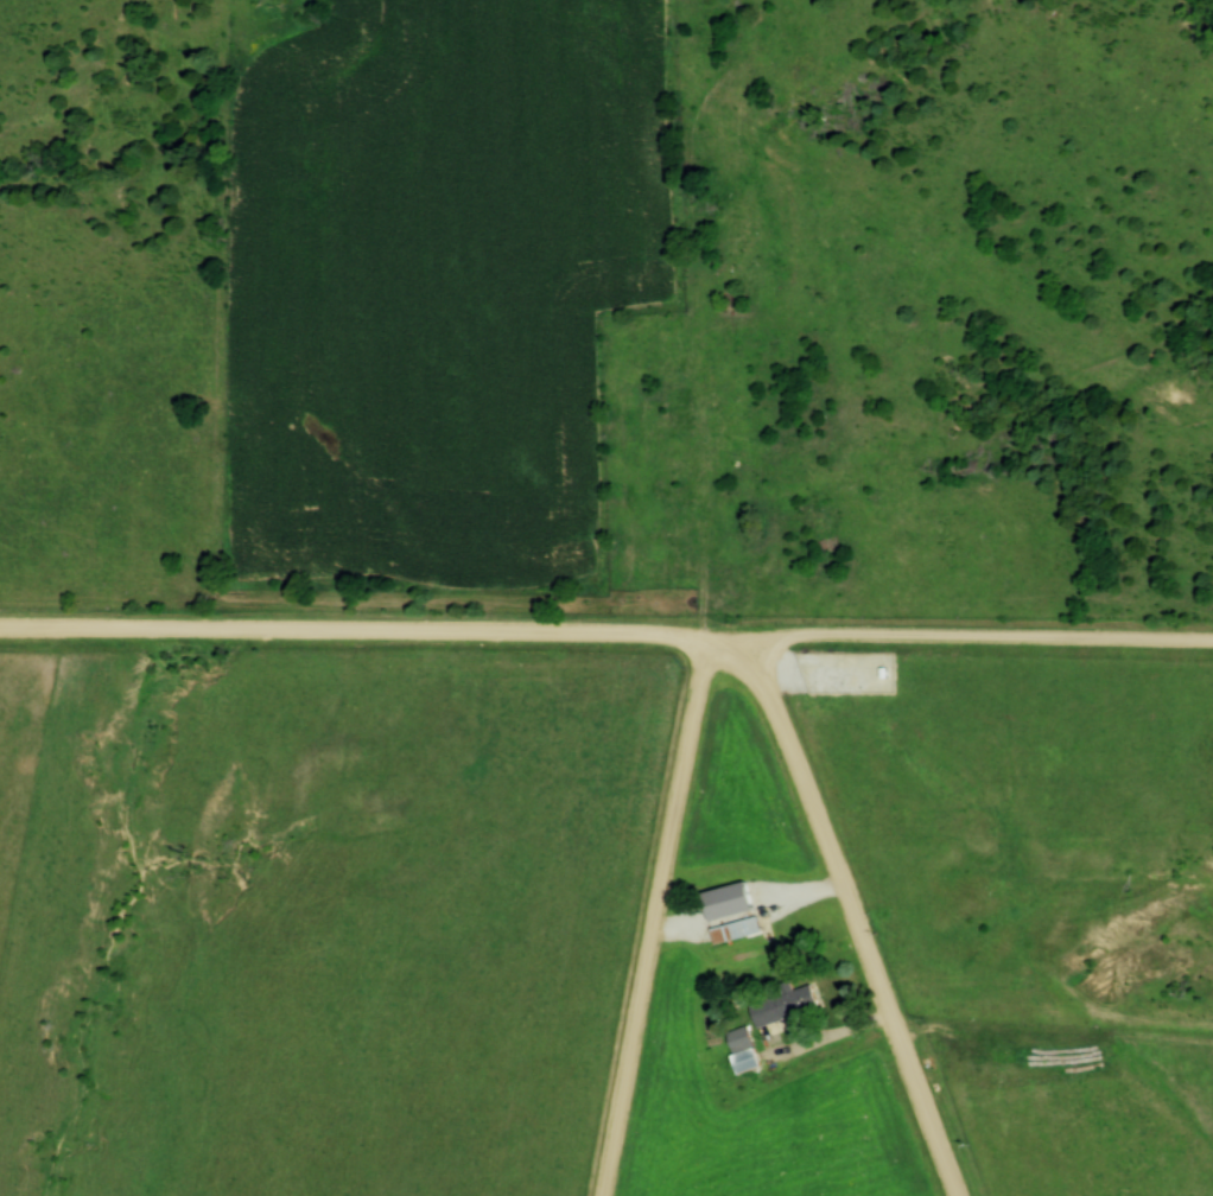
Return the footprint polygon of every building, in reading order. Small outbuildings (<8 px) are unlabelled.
[(759,934),(748,886),(700,896),(711,944),(759,934)] [(756,1028),(816,1008),(809,985),(791,990),(790,986),(747,999),(756,1028)] [(725,1033),(732,1053),(753,1046),(746,1026),(725,1033)]
